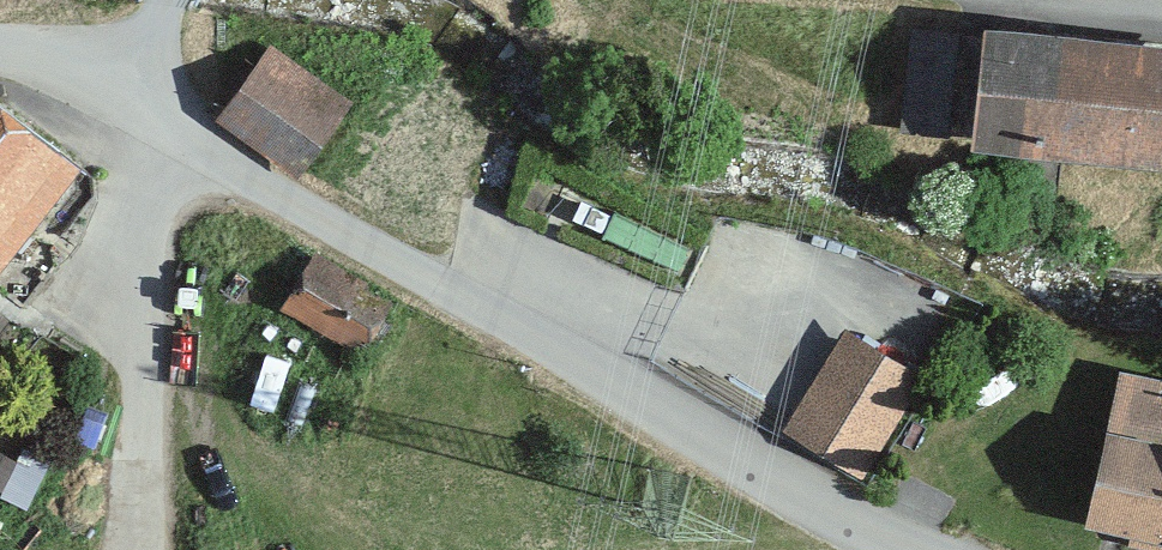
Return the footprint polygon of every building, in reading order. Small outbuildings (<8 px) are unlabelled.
[(985,28),(971,141),(1161,164),(1161,49),(985,28)] [(346,105),(262,54),(219,124),(303,176),(346,105)] [(0,117),(0,276),(76,174),(0,117)] [(372,286),(307,255),(277,317),(360,356),(382,310),(365,301),(372,286)] [(917,377),(835,334),(783,432),(866,475),(917,377)] [(1119,369),(1081,530),(1161,549),(1161,380),(1119,369)]
